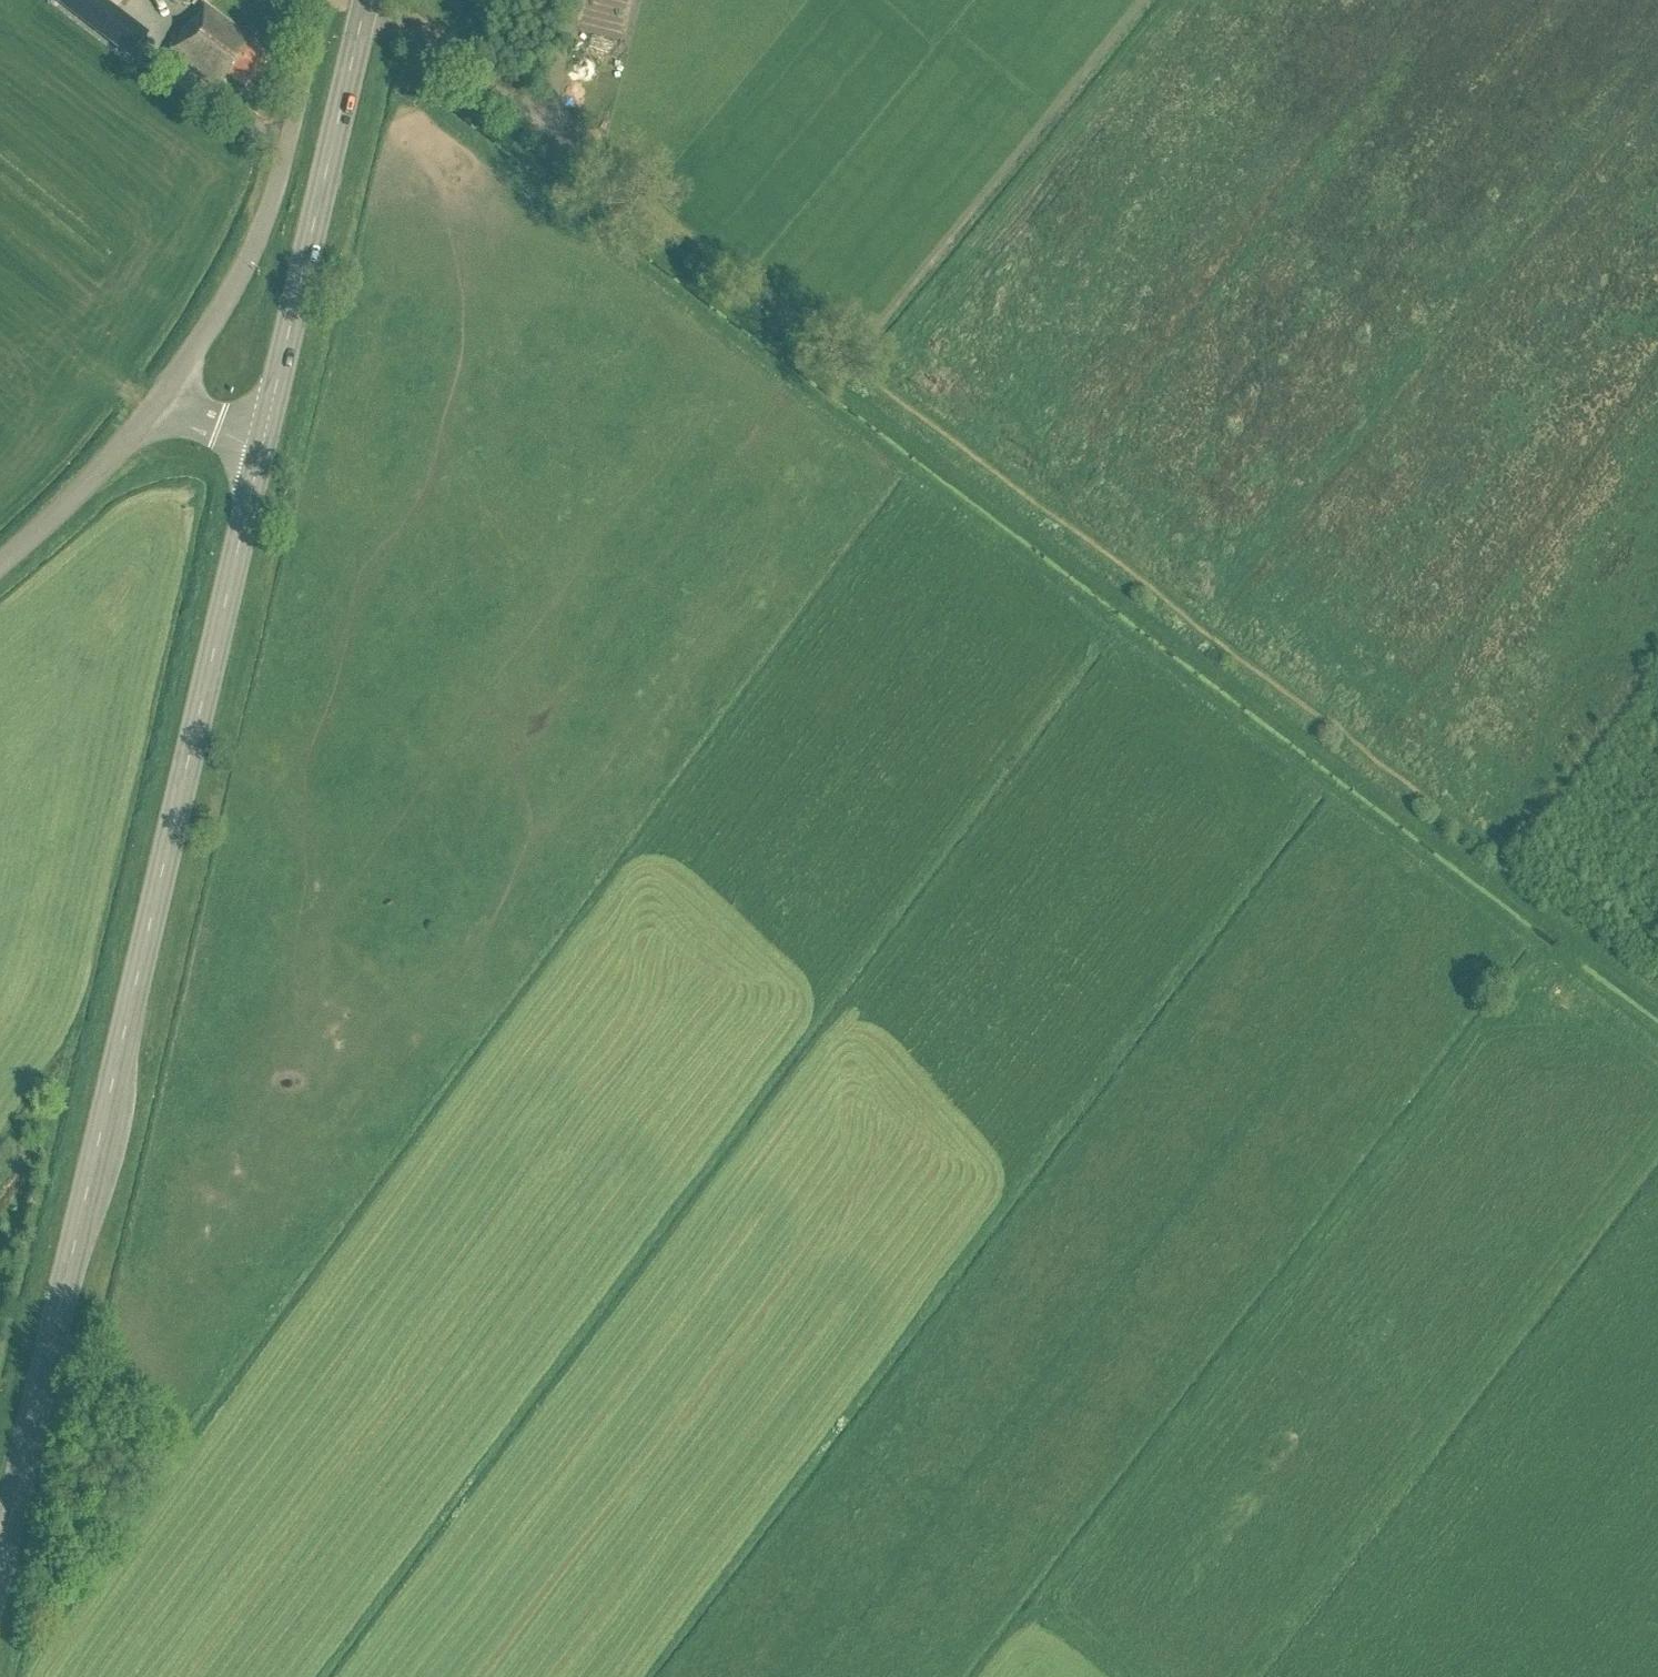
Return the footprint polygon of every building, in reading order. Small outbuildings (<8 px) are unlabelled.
[(130,23),(120,15),(114,22),(86,0),(64,0),(60,5),(113,45),(130,23)] [(246,90),(268,60),(249,45),(252,42),(204,6),(169,54),(217,91),(228,77),(246,90)] [(177,35),(192,17),(182,9),(167,27),(177,35)]
